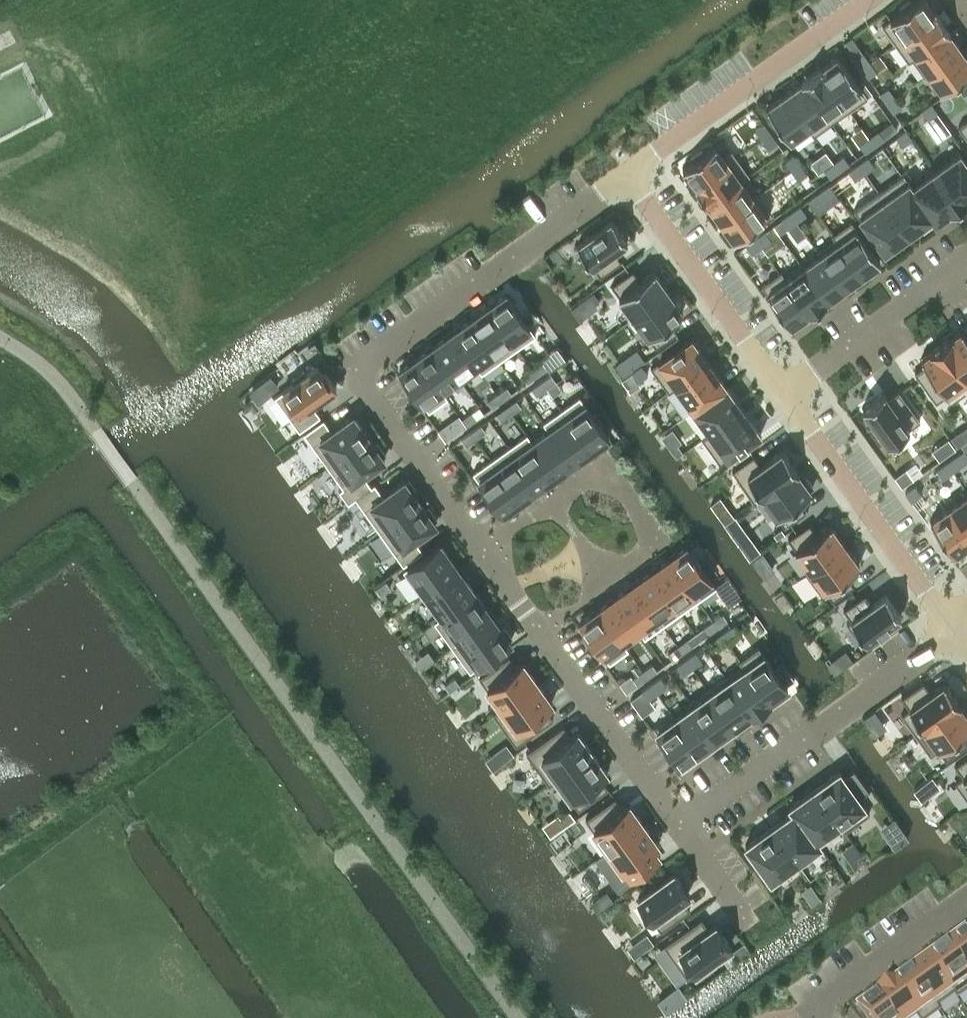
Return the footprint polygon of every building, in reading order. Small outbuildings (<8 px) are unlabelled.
[(882,24),(895,42),(936,12),(935,11),(935,12),(927,0),(914,0),(911,2),(910,0),(907,0),(899,6),(901,9),(882,24)] [(936,12),(895,42),(908,60),(912,58),(949,31),(936,12)] [(949,31),(912,58),(924,75),(928,72),(961,48),(949,31)] [(928,72),(941,90),(966,71),(966,56),(961,48),(928,72)] [(862,51),(854,56),(861,66),(869,60),(862,51)] [(838,54),(820,67),(850,108),(867,95),(838,54)] [(869,60),(861,66),(868,76),(876,70),(869,60)] [(820,66),(801,80),(801,81),(830,122),(850,108),(820,67),(820,66)] [(801,81),(784,93),(810,130),(813,134),(830,122),(801,81)] [(887,86),(879,92),(886,101),(894,96),(887,86)] [(784,93),(766,106),(792,143),(810,130),(784,93)] [(894,96),(886,101),(893,111),(901,105),(894,96)] [(931,101),(921,108),(927,116),(937,109),(931,101)] [(958,125),(966,137),(966,118),(958,125)] [(763,122),(755,128),(761,137),(769,131),(763,122)] [(878,129),(868,136),(874,144),(884,137),(878,129)] [(906,129),(896,136),(902,144),(912,137),(906,129)] [(769,131),(761,137),(769,147),(777,141),(769,131)] [(868,136),(859,143),(865,151),(874,144),(868,136)] [(693,159),(682,167),(695,184),(735,155),(723,137),(703,151),(701,148),(691,155),(693,159)] [(935,169),(959,204),(966,198),(966,162),(960,153),(961,153),(959,150),(957,152),(957,153),(935,169)] [(792,153),(784,159),(791,169),(799,163),(792,153)] [(843,154),(833,161),(839,169),(849,162),(843,154)] [(695,184),(694,184),(708,204),(708,203),(745,177),(749,174),(735,155),(695,184)] [(868,156),(858,163),(864,171),(874,164),(868,156)] [(833,161),(824,168),(829,176),(839,169),(833,161)] [(800,163),(792,169),(799,179),(807,173),(800,163)] [(858,163),(849,170),(854,178),(864,171),(858,163)] [(935,169),(912,186),(933,215),(931,216),(933,219),(933,220),(935,222),(937,220),(949,211),(959,204),(935,169)] [(903,173),(878,190),(908,233),(931,216),(933,215),(912,186),(910,183),(910,182),(908,180),(903,173)] [(745,177),(708,203),(721,221),(758,194),(745,177)] [(828,185),(819,191),(824,200),(834,193),(828,185)] [(878,190),(853,208),(859,215),(858,215),(860,218),(882,248),(882,249),(884,251),(886,249),(908,233),(878,190)] [(758,194),(721,221),(733,238),(770,212),(758,194)] [(800,205),(790,212),(796,220),(806,213),(800,205)] [(790,212),(780,218),(786,227),(796,220),(790,212)] [(612,218),(577,243),(592,265),(592,264),(600,275),(621,260),(614,249),(627,239),(612,218)] [(851,219),(831,233),(834,237),(861,274),(880,260),(851,219)] [(765,230),(755,237),(761,245),(771,238),(765,230)] [(755,237),(745,243),(751,252),(761,245),(755,237)] [(834,237),(817,250),(819,254),(843,287),(861,274),(834,237)] [(819,254),(803,265),(827,298),(843,287),(819,254)] [(801,261),(783,274),(810,311),(827,299),(827,298),(803,265),(801,261)] [(632,268),(611,284),(619,294),(618,295),(633,315),(668,290),(653,269),(640,279),(632,268)] [(780,270),(761,284),(790,325),(808,312),(810,311),(783,274),(780,270)] [(668,290),(633,315),(647,335),(648,335),(655,346),(677,330),(669,320),(682,310),(668,290)] [(506,292),(488,305),(517,346),(535,333),(522,314),(524,313),(516,302),(514,303),(506,292)] [(488,305),(470,318),(499,359),(517,346),(488,305)] [(482,371),(499,359),(470,318),(452,330),(479,367),(478,368),(481,372),(482,371)] [(940,342),(966,378),(965,379),(966,381),(966,333),(966,334),(961,328),(952,334),(940,342)] [(461,380),(478,368),(479,367),(452,330),(435,343),(461,380)] [(657,360),(650,365),(668,391),(676,385),(676,386),(675,384),(709,360),(708,359),(693,338),(691,335),(689,337),(660,358),(657,360)] [(925,363),(914,371),(935,400),(965,379),(966,378),(940,342),(929,350),(929,351),(920,357),(925,363)] [(418,355),(417,356),(443,393),(444,392),(461,380),(435,343),(418,355)] [(447,396),(444,392),(443,393),(417,356),(399,369),(407,380),(405,381),(413,392),(415,391),(428,410),(446,397),(447,396)] [(542,360),(532,367),(537,374),(546,367),(542,360)] [(709,360),(675,384),(676,386),(692,407),(691,407),(692,408),(726,384),(725,383),(710,362),(710,361),(709,360)] [(312,403),(335,386),(324,370),(322,371),(317,364),(306,372),(303,370),(292,378),(294,381),(274,395),(299,429),(320,414),(312,403)] [(641,364),(631,371),(637,379),(647,372),(641,364)] [(522,374),(527,381),(537,374),(532,367),(522,374)] [(551,373),(541,380),(546,387),(556,380),(551,373)] [(268,377),(249,391),(257,401),(276,386),(268,377)] [(536,394),(546,387),(541,380),(531,387),(536,394)] [(726,384),(692,408),(693,409),(708,430),(709,432),(743,408),(742,406),(742,407),(727,385),(726,384)] [(506,385),(497,392),(501,399),(511,392),(506,385)] [(882,391),(862,406),(888,442),(920,419),(899,389),(887,398),(882,391)] [(487,399),(492,406),(501,399),(497,392),(487,399)] [(579,395),(561,407),(590,448),(608,435),(600,424),(602,423),(595,412),(593,413),(579,395)] [(516,398),(506,405),(511,412),(520,405),(516,398)] [(501,419),(511,412),(506,405),(496,412),(501,419)] [(543,421),(548,429),(549,428),(573,461),(590,448),(561,407),(544,420),(543,421)] [(708,431),(701,436),(719,462),(727,456),(727,457),(730,455),(729,455),(758,434),(761,433),(759,430),(744,409),(743,408),(709,432),(708,430),(708,431)] [(471,410),(462,417),(466,424),(476,417),(471,410)] [(303,431),(328,465),(368,436),(352,413),(331,429),(323,417),(303,431)] [(452,424),(456,431),(466,424),(462,417),(452,424)] [(481,423),(471,430),(476,437),(486,430),(481,423)] [(572,461),(573,461),(549,428),(548,429),(532,440),(531,441),(555,474),(573,461),(572,461)] [(466,444),(476,437),(471,430),(461,437),(466,444)] [(526,433),(508,446),(537,486),(555,474),(531,441),(532,440),(526,432),(526,433)] [(374,444),(368,436),(328,465),(343,486),(339,489),(348,501),(355,496),(371,484),(363,473),(384,458),(382,455),(385,453),(377,442),(374,444)] [(677,443),(670,448),(676,456),(683,451),(677,443)] [(508,446),(490,458),(519,499),(537,486),(508,446)] [(753,454),(732,469),(754,501),(762,495),(761,495),(797,469),(782,449),(761,464),(753,454)] [(956,455),(946,462),(952,470),(962,463),(956,455)] [(502,512),(519,499),(490,458),(472,471),(486,490),(484,491),(492,502),(494,501),(502,512)] [(946,462),(936,469),(942,477),(952,470),(946,462)] [(712,463),(702,470),(708,478),(718,471),(712,463)] [(797,469),(761,495),(762,495),(776,515),(784,525),(805,510),(797,499),(811,489),(809,487),(813,485),(806,476),(803,478),(797,470),(797,469)] [(355,496),(379,530),(420,501),(414,492),(417,490),(409,479),(406,481),(404,478),(382,493),(374,482),(371,484),(355,496)] [(914,484),(905,491),(911,500),(920,492),(914,484)] [(949,505),(966,530),(966,492),(949,505)] [(425,509),(420,501),(379,530),(403,563),(422,549),(414,538),(435,523),(433,520),(436,518),(428,506),(425,509)] [(930,519),(938,531),(935,533),(942,543),(945,541),(954,552),(966,543),(966,530),(949,505),(930,519)] [(809,522),(787,537),(809,567),(809,568),(844,543),(830,523),(816,532),(809,522)] [(402,568),(420,593),(457,566),(449,555),(439,542),(402,568)] [(809,567),(805,570),(820,591),(824,589),(832,599),(853,583),(845,573),(859,563),(844,543),(809,568),(809,567)] [(686,544),(668,557),(697,598),(715,585),(686,544)] [(650,570),(651,570),(680,611),(697,598),(668,557),(650,570)] [(466,579),(457,566),(420,593),(437,617),(474,591),(466,579)] [(650,570),(633,582),(662,623),(680,611),(651,570),(650,570)] [(390,586),(386,579),(376,586),(380,593),(390,586)] [(644,636),(662,623),(633,582),(615,595),(616,595),(639,628),(638,629),(644,636)] [(484,604),(474,591),(437,617),(434,620),(452,645),(493,616),(484,604)] [(864,593),(843,608),(851,618),(846,622),(862,643),(869,637),(871,640),(882,633),(879,630),(901,614),(885,594),(872,603),(864,593)] [(622,640),(638,629),(639,628),(616,595),(615,595),(597,608),(621,641),(622,640)] [(628,648),(622,640),(621,641),(597,608),(580,621),(609,661),(626,649),(628,648)] [(722,612),(712,619),(717,626),(727,619),(722,612)] [(501,627),(493,616),(452,645),(470,670),(510,641),(501,628),(501,627)] [(703,626),(707,633),(717,626),(712,619),(703,626)] [(731,626),(721,633),(727,641),(737,634),(731,626)] [(711,640),(717,648),(727,641),(721,633),(711,640)] [(687,637),(677,644),(682,651),(692,644),(687,637)] [(667,651),(672,658),(682,651),(677,644),(667,651)] [(740,658),(739,659),(741,663),(743,662),(769,699),(770,699),(787,686),(785,683),(794,676),(783,662),(774,668),(758,645),(740,658)] [(696,651),(686,658),(692,666),(701,659),(696,651)] [(420,653),(414,657),(421,667),(427,663),(420,653)] [(479,676),(500,706),(501,707),(537,681),(536,680),(522,661),(516,666),(508,655),(479,676)] [(676,665),(682,673),(692,666),(686,658),(676,665)] [(652,662),(642,669),(647,676),(657,669),(652,662)] [(741,663),(725,675),(751,712),(750,713),(751,712),(769,700),(787,686),(770,699),(769,699),(743,662),(741,663)] [(632,676),(637,683),(647,676),(642,669),(632,676)] [(733,725),(750,713),(751,712),(725,675),(707,688),(733,725)] [(449,690),(459,683),(454,676),(444,683),(449,690)] [(660,676),(651,683),(657,691),(666,684),(660,676)] [(923,680),(901,696),(909,707),(901,713),(915,733),(959,702),(944,682),(931,691),(923,680)] [(551,702),(537,681),(501,707),(500,706),(493,712),(516,744),(553,717),(545,706),(551,702)] [(641,690),(647,698),(657,691),(651,683),(641,690)] [(716,737),(733,725),(707,688),(689,700),(689,701),(691,705),(692,704),(716,737)] [(915,733),(930,753),(938,748),(946,759),(966,743),(966,742),(960,732),(966,727),(966,714),(959,703),(959,702),(915,733)] [(691,705),(676,716),(675,717),(699,750),(716,738),(716,737),(692,704),(691,705)] [(698,750),(699,750),(675,717),(676,716),(673,712),(671,713),(654,726),(680,763),(698,750)] [(549,783),(556,777),(592,751),(577,731),(570,735),(563,725),(526,751),(549,783)] [(592,751),(556,777),(578,808),(607,787),(600,776),(606,771),(592,751)] [(954,764),(962,775),(954,781),(966,798),(966,755),(954,764)] [(837,771),(816,786),(843,825),(841,826),(844,830),(869,812),(864,805),(858,796),(868,789),(853,768),(843,775),(843,776),(840,772),(840,771),(839,769),(836,771),(837,771)] [(819,842),(841,826),(843,825),(816,786),(814,788),(792,803),(791,803),(789,805),(791,807),(793,810),(795,809),(819,842)] [(585,817),(607,848),(643,823),(629,802),(622,807),(614,796),(585,817)] [(793,810),(770,826),(795,861),(794,861),(797,865),(821,848),(822,847),(819,842),(795,809),(793,810)] [(658,843),(643,823),(607,848),(629,879),(659,859),(651,848),(658,843)] [(747,842),(745,843),(746,846),(747,846),(759,863),(753,868),(764,883),(770,879),(773,878),(772,877),(794,861),(795,861),(770,826),(769,827),(748,842),(747,842)] [(689,908),(682,897),(688,893),(673,871),(637,897),(660,929),(689,908)] [(708,928),(701,917),(664,944),(687,976),(730,944),(715,923),(708,928)] [(646,931),(637,938),(644,948),(653,941),(646,931)] [(946,946),(966,975),(966,935),(966,936),(964,933),(946,946)] [(928,958),(955,995),(953,996),(956,1000),(957,999),(966,992),(966,975),(946,946),(928,958)] [(938,1008),(953,996),(955,995),(928,958),(911,970),(938,1008)] [(938,1008),(911,970),(910,971),(894,983),(893,984),(917,1017),(916,1017),(931,1017),(939,1012),(940,1011),(938,1008)] [(916,1017),(917,1017),(893,984),(894,983),(893,983),(892,984),(874,996),(874,997),(890,1017),(915,1017),(916,1017)] [(874,997),(857,1009),(863,1017),(890,1017),(874,997)]
